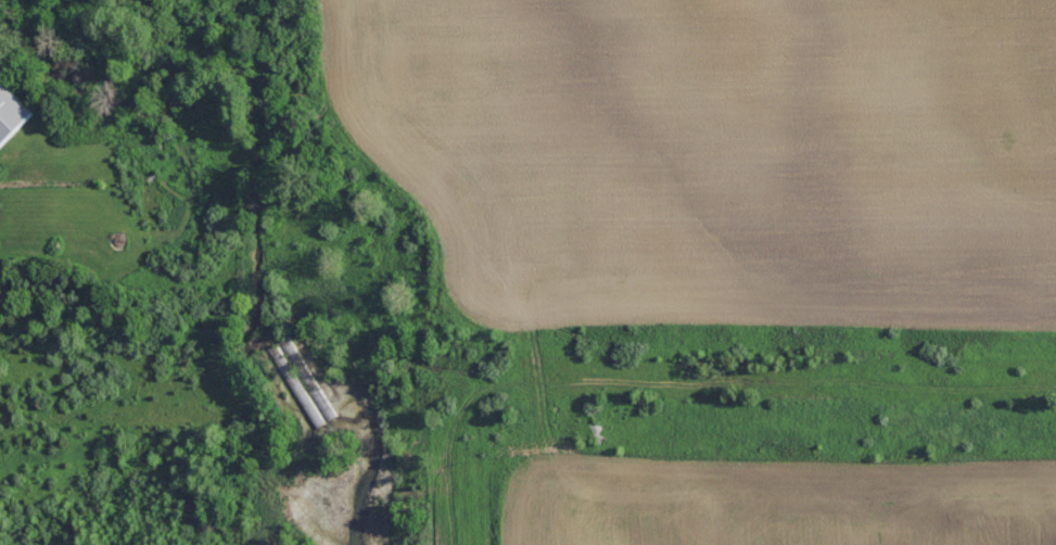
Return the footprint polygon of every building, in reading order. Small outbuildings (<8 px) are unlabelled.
[(35,112),(0,76),(0,146),(35,112)]
